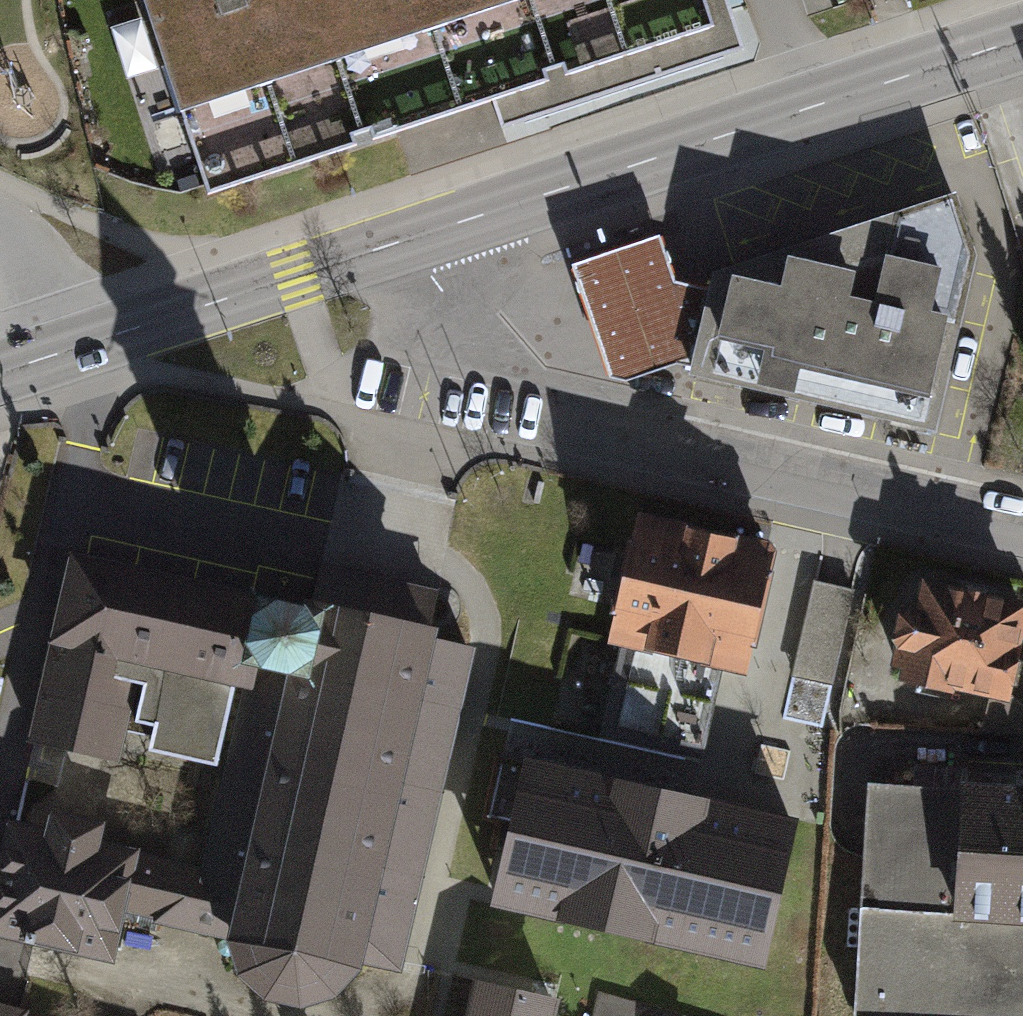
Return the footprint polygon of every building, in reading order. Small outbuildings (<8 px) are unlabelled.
[(204,200),(493,102),(503,130),(739,50),(722,0),(136,0),(204,200)] [(714,276),(711,290),(694,366),(693,372),(932,427),(972,255),(954,198),(714,276)] [(676,362),(694,366),(711,290),(675,284),(669,266),(660,238),(573,266),(582,293),(610,377),(626,379),(676,362)] [(777,538),(638,505),(608,635),(624,639),(602,731),(702,754),(723,666),(745,672),(777,538)] [(218,761),(253,598),(78,561),(31,742),(119,759),(125,731),(149,736),(146,746),(218,761)] [(326,571),(312,610),(253,598),(218,761),(232,762),(209,873),(197,928),(227,935),(236,968),(260,989),(298,997),(338,988),(360,960),(403,969),(470,647),(431,636),(438,595),(376,582),(326,571)] [(853,589),(814,580),(793,675),(833,683),(853,589)] [(919,580),(911,615),(904,613),(896,618),(888,645),(892,653),(888,670),(897,672),(894,686),(951,698),(952,694),(1007,706),(1022,632),(1022,603),(919,580)] [(808,821),(532,759),(498,912),(773,974),(808,821)] [(873,782),(858,1015),(1022,1015),(1022,781),(963,778),(964,769),(916,767),(915,785),(873,782)] [(209,873),(94,847),(98,830),(55,820),(51,837),(16,829),(0,900),(0,929),(107,953),(117,910),(197,928),(209,873)] [(481,986),(474,1015),(550,1015),(553,1002),(548,1001),(481,986)] [(600,992),(594,1015),(685,1015),(600,992)] [(28,1013),(0,1005),(0,1015),(28,1015),(28,1013)]
